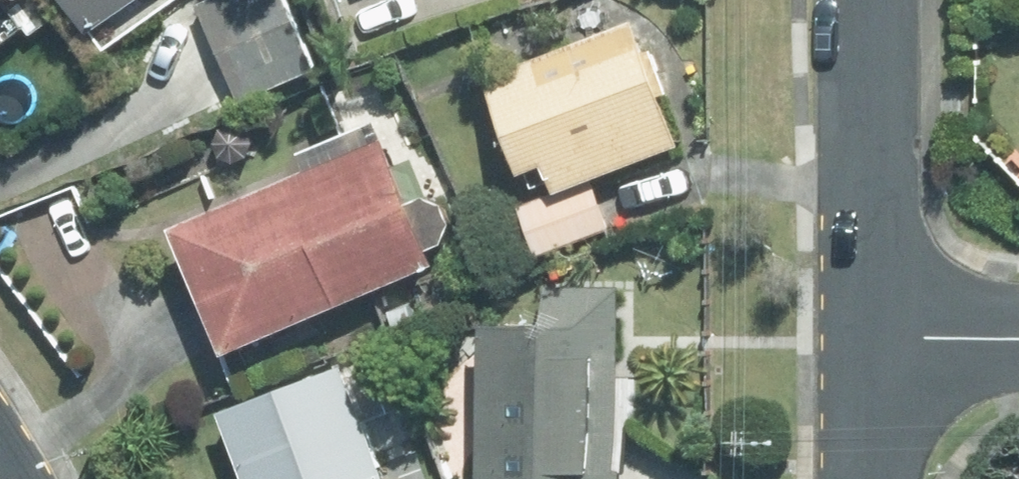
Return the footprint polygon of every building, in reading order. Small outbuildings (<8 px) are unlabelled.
[(11,11),(25,0),(2,0),(11,11)] [(99,44),(159,0),(69,0),(99,44)] [(198,6),(239,104),(319,70),(289,0),(213,0),(198,6)] [(633,18),(485,75),(525,177),(547,168),(559,198),(685,149),(633,18)] [(173,232),(227,357),(434,268),(380,142),(173,232)] [(485,327),(486,478),(620,478),(619,284),(548,284),(548,326),(485,327)] [(222,411),(247,478),(383,478),(341,366),(222,411)]
